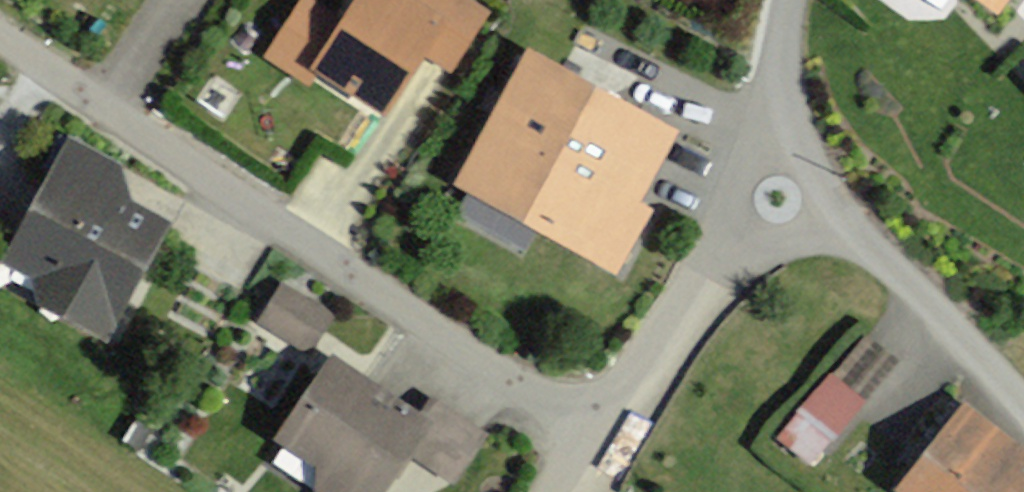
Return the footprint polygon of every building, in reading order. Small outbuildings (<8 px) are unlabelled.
[(399,0),(333,0),(323,15),(300,0),(296,0),(254,64),(302,95),(312,79),(370,116),(432,21),(399,0)] [(1004,0),(972,0),(993,15),(1004,0)] [(679,125),(529,44),(460,171),(610,252),(679,125)] [(123,161),(72,131),(1,250),(109,314),(169,213),(125,186),(123,161)] [(330,312),(279,280),(256,318),(306,349),(330,312)] [(326,345),(279,424),(312,445),(315,485),(327,491),(374,491),(426,404),(326,345)] [(865,407),(823,372),(775,431),(817,465),(865,407)] [(1023,489),(1023,454),(960,401),(890,485),(898,491),(1022,491),(1023,489)]
